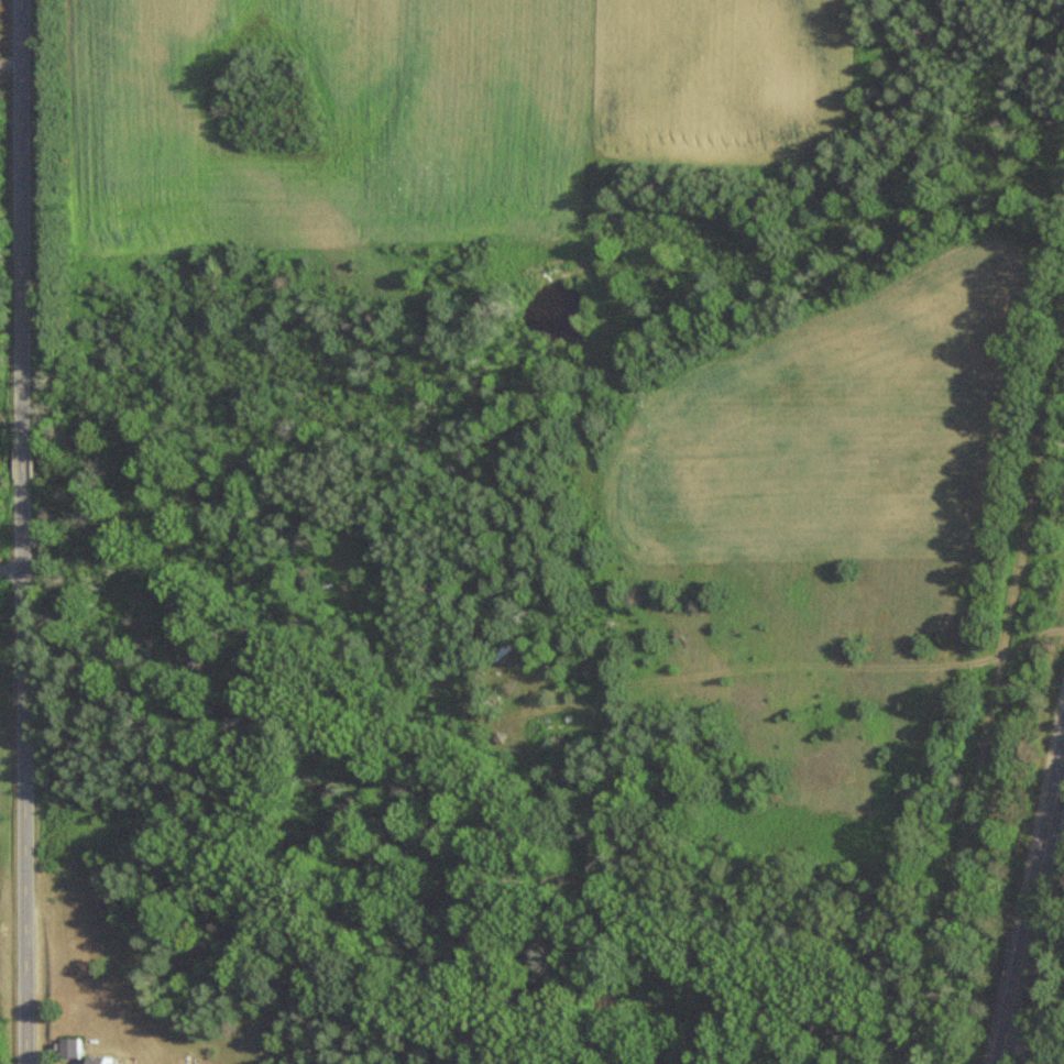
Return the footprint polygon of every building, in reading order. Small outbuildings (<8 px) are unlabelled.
[(86,1040),(66,1040),(66,1059),(86,1059),(86,1040)]
